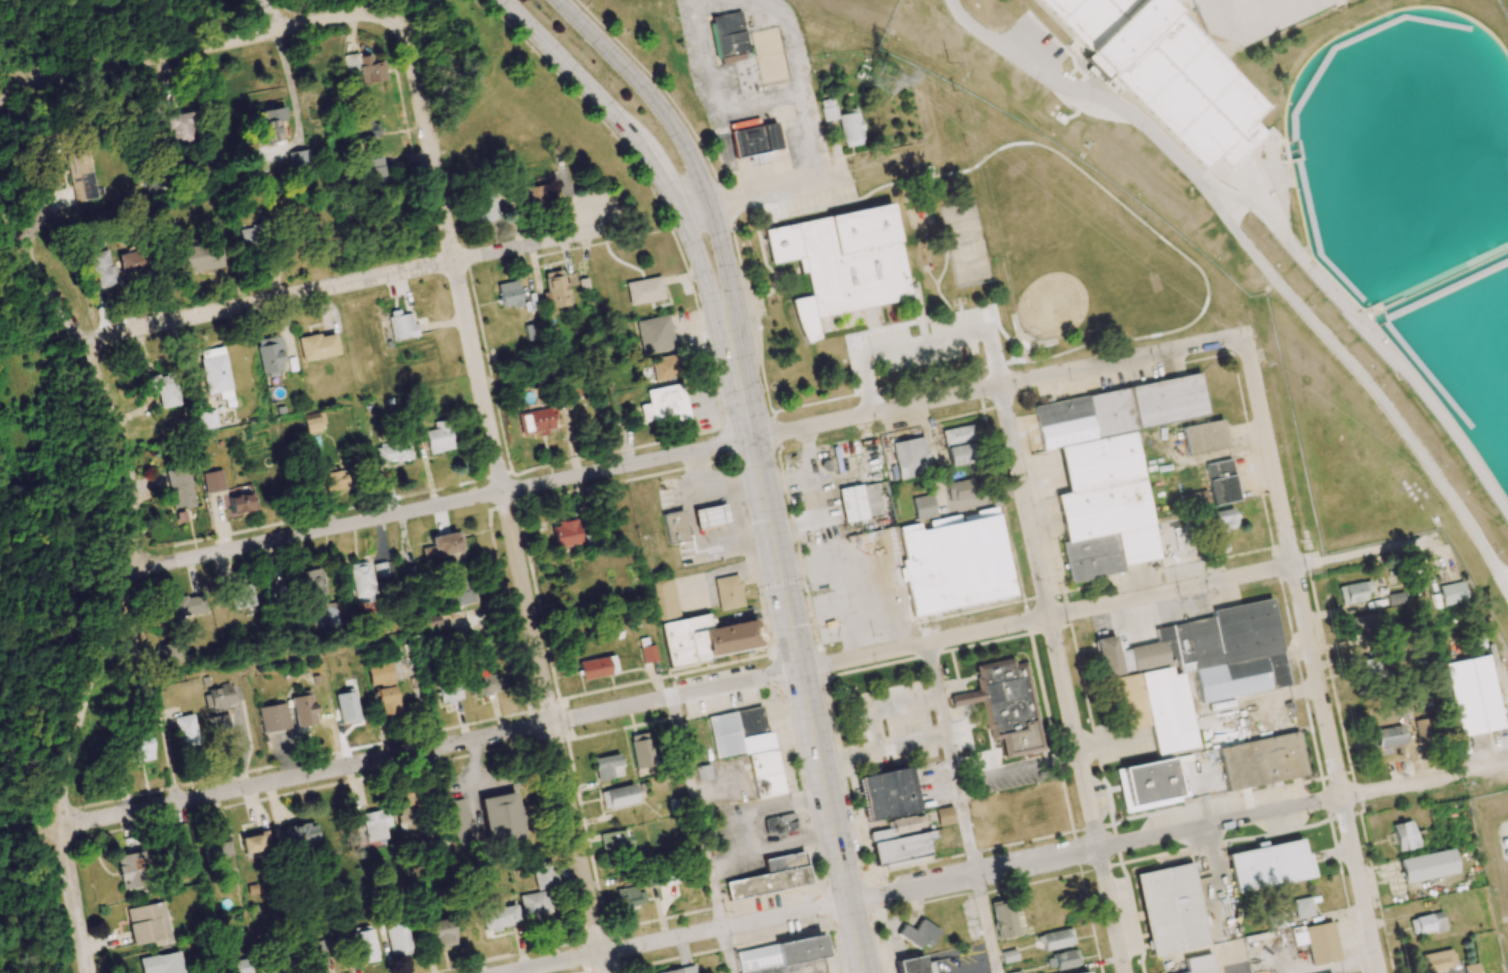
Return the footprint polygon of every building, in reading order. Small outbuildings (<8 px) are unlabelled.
[(1204,164),(1041,0),(1165,0),(1266,101),(1204,164)] [(1230,40),(1312,23),(1299,5),(1302,0),(1181,0),(1189,38),(1230,40)] [(750,58),(741,11),(710,17),(719,64),(750,58)] [(1121,86),(1080,46),(1075,51),(1106,82),(1105,83),(1114,92),(1121,86)] [(822,122),(837,120),(833,98),(819,100),(822,122)] [(168,116),(174,145),(199,140),(193,110),(168,116)] [(842,147),(863,144),(859,112),(838,114),(842,147)] [(260,142),(278,141),(277,115),(259,116),(260,142)] [(377,123),(371,124),(369,116),(355,118),(358,139),(379,136),(377,123)] [(734,159),(748,157),(750,164),(765,162),(764,152),(779,150),(776,124),(730,130),(734,159)] [(307,166),(302,148),(284,153),(289,171),(307,166)] [(75,202),(95,198),(86,152),(69,156),(72,173),(69,174),(75,202)] [(364,188),(385,186),(382,158),(361,160),(364,188)] [(554,203),(553,183),(527,185),(528,205),(554,203)] [(470,200),(476,224),(497,219),(491,195),(470,200)] [(762,229),(889,203),(910,298),(815,318),(821,340),(805,345),(796,323),(790,299),(809,294),(805,274),(798,274),(796,261),(770,265),(762,229)] [(236,229),(238,248),(257,246),(254,227),(236,229)] [(176,275),(219,268),(215,242),(172,249),(176,275)] [(94,289),(114,285),(108,250),(88,253),(94,289)] [(146,273),(143,250),(116,254),(119,277),(146,273)] [(544,272),(546,292),(543,293),(544,308),(567,305),(564,270),(544,272)] [(663,299),(658,276),(625,283),(630,306),(663,299)] [(520,305),(517,281),(497,283),(500,308),(520,305)] [(415,337),(412,314),(390,316),(392,339),(415,337)] [(642,355),(674,348),(667,315),(635,321),(642,355)] [(303,361),(338,354),(334,334),(318,337),(318,334),(298,338),(303,361)] [(256,341),(262,376),(283,372),(279,352),(283,351),(280,336),(256,341)] [(197,350),(203,394),(219,392),(221,407),(231,406),(223,347),(197,350)] [(651,358),(654,381),(678,378),(676,355),(651,358)] [(180,403),(172,371),(145,378),(150,395),(157,393),(161,409),(180,403)] [(646,389),(648,403),(640,405),(643,425),(687,418),(682,384),(646,389)] [(552,431),(550,409),(519,412),(521,434),(552,431)] [(195,414),(199,430),(216,426),(212,410),(195,414)] [(302,416),(306,434),(324,430),(320,412),(302,416)] [(1042,447),(1038,427),(1091,417),(1095,436),(1042,447)] [(1186,454),(1227,446),(1221,419),(1181,427),(1186,454)] [(949,467),(977,462),(970,425),(942,430),(949,467)] [(425,430),(429,454),(452,449),(448,426),(425,430)] [(1061,447),(1132,432),(1142,477),(1071,493),(1061,447)] [(891,443),(898,479),(930,472),(923,436),(891,443)] [(411,457),(407,441),(376,447),(379,464),(411,457)] [(1212,505),(1238,500),(1230,459),(1205,464),(1212,505)] [(325,491),(350,488),(347,466),(322,469),(325,491)] [(168,488),(169,488),(174,511),(195,506),(187,469),(165,474),(168,488)] [(205,494),(224,490),(220,469),(200,474),(205,494)] [(946,483),(950,503),(974,497),(970,478),(946,483)] [(1067,541),(1058,496),(1144,478),(1153,523),(1067,541)] [(838,489),(844,523),(867,519),(860,485),(838,489)] [(1208,507),(1205,490),(1184,493),(1187,511),(1208,507)] [(917,521),(937,516),(932,493),(912,498),(917,521)] [(226,514),(254,512),(253,494),(224,496),(226,514)] [(699,529),(695,509),(726,503),(730,523),(699,529)] [(1212,511),(1214,528),(1235,526),(1233,509),(1212,511)] [(684,511),(690,538),(669,543),(663,515),(684,511)] [(911,615),(1014,597),(999,513),(899,531),(904,559),(901,560),(911,615)] [(580,545),(577,521),(552,524),(555,547),(580,545)] [(430,537),(432,547),(422,549),(424,559),(464,551),(459,531),(430,537)] [(355,598),(361,598),(363,612),(376,611),(370,562),(350,564),(355,598)] [(376,578),(391,575),(388,562),(373,564),(376,578)] [(327,604),(321,568),(298,572),(303,607),(327,604)] [(720,611),(743,606),(737,574),(713,579),(720,611)] [(447,606),(475,603),(473,576),(444,579),(447,606)] [(232,610),(255,605),(249,581),(227,586),(232,610)] [(1439,586),(1443,605),(1466,600),(1462,581),(1439,586)] [(1371,592),(1370,582),(1338,586),(1340,604),(1366,601),(1365,593),(1371,592)] [(1388,606),(1404,604),(1403,592),(1386,594),(1388,606)] [(173,619),(206,612),(202,593),(169,600),(173,619)] [(1270,598),(1281,651),(1222,662),(1212,609),(1270,598)] [(660,623),(668,665),(758,649),(753,620),(710,628),(708,614),(660,623)] [(1351,634),(1374,632),(1373,614),(1350,615),(1351,634)] [(643,663),(657,661),(655,644),(640,647),(643,663)] [(1445,663),(1460,737),(1503,728),(1488,655),(1445,663)] [(578,661),(607,656),(610,673),(581,678),(578,661)] [(1025,662),(1013,664),(1012,659),(973,666),(977,690),(949,695),(951,707),(980,702),(986,741),(1000,739),(1004,758),(1041,751),(1025,662)] [(371,687),(376,686),(382,716),(400,712),(390,661),(367,666),(371,687)] [(1359,674),(1381,675),(1381,661),(1359,661),(1359,674)] [(493,673),(479,676),(477,668),(469,670),(474,697),(497,693),(493,673)] [(1155,754),(1195,747),(1182,673),(1170,675),(1169,668),(1116,676),(1125,730),(1150,726),(1155,754)] [(461,700),(457,680),(436,684),(440,704),(461,700)] [(227,710),(227,706),(233,705),(229,684),(207,688),(212,713),(227,710)] [(292,698),(295,726),(314,724),(311,690),(300,691),(300,697),(292,698)] [(358,721),(355,691),(336,693),(340,723),(358,721)] [(262,732),(289,730),(286,703),(260,706),(262,732)] [(214,741),(232,738),(227,713),(209,717),(214,741)] [(171,718),(179,747),(198,743),(190,714),(171,718)] [(1412,722),(1418,743),(1434,739),(1429,717),(1412,722)] [(1403,743),(1400,725),(1372,730),(1376,748),(1403,743)] [(1225,791),(1216,748),(1297,731),(1306,774),(1225,791)] [(631,735),(634,768),(653,766),(651,733),(631,735)] [(152,759),(146,734),(127,738),(133,763),(152,759)] [(783,793),(756,797),(749,755),(776,751),(783,793)] [(596,780),(622,777),(619,754),(593,757),(596,780)] [(1123,770),(1172,761),(1179,796),(1129,805),(1123,770)] [(711,779),(708,764),(695,767),(698,781),(711,779)] [(866,820),(858,778),(909,768),(917,810),(866,820)] [(603,809),(637,802),(633,784),(599,791),(603,809)] [(479,798),(488,848),(524,842),(516,792),(479,798)] [(415,829),(413,793),(396,794),(399,830),(415,829)] [(451,801),(458,855),(473,853),(465,799),(451,801)] [(937,825),(953,823),(951,807),(935,809),(937,825)] [(387,837),(384,828),(391,826),(386,808),(360,815),(368,842),(387,837)] [(762,819),(766,836),(797,830),(794,812),(762,819)] [(868,833),(875,865),(885,863),(886,867),(932,858),(926,830),(925,830),(921,814),(890,820),(891,828),(868,833)] [(1418,847),(1412,820),(1391,824),(1397,851),(1418,847)] [(283,825),(285,847),(315,845),(313,823),(283,825)] [(243,854),(269,849),(266,831),(239,836),(243,854)] [(600,832),(601,852),(630,851),(629,831),(600,832)] [(142,886),(138,865),(144,864),(140,845),(131,847),(130,839),(122,841),(125,854),(113,856),(119,890),(142,886)] [(234,866),(228,840),(202,846),(209,873),(234,866)] [(1227,855),(1300,842),(1306,878),(1233,890),(1227,855)] [(1398,859),(1403,884),(1457,873),(1452,848),(1398,859)] [(724,881),(727,899),(809,885),(803,852),(763,859),(765,874),(724,881)] [(1154,954),(1137,874),(1193,863),(1210,943),(1154,954)] [(535,889),(554,887),(551,864),(533,866),(535,889)] [(636,892),(635,886),(616,889),(620,913),(631,911),(630,905),(646,903),(644,891),(636,892)] [(524,918),(551,911),(546,890),(519,896),(524,918)] [(1292,900),(1296,919),(1314,915),(1309,896),(1292,900)] [(990,903),(997,939),(1017,935),(1010,899),(990,903)] [(132,945),(150,942),(151,946),(171,942),(162,901),(124,909),(132,945)] [(485,931),(519,924),(515,905),(481,912),(485,931)] [(1445,929),(1441,912),(1414,918),(1418,935),(1445,929)] [(434,948),(455,944),(449,917),(429,921),(434,948)] [(1315,962),(1306,926),(1332,919),(1341,956),(1315,962)] [(391,957),(410,953),(404,920),(384,924),(391,957)] [(930,948),(939,930),(919,920),(914,930),(902,924),(896,936),(919,948),(921,943),(930,948)] [(373,927),(353,929),(356,963),(376,961),(373,927)] [(1041,932),(1043,949),(1073,946),(1071,929),(1041,932)] [(740,972),(742,972),(825,957),(821,935),(736,951),(740,972)] [(328,941),(308,940),(307,972),(323,972),(327,972),(328,941)] [(1425,972),(1435,972),(1434,971),(1455,966),(1451,948),(1421,955),(1425,972)] [(1002,963),(1017,960),(1015,949),(1000,952),(1002,963)] [(1077,950),(1052,953),(1054,969),(1079,966),(1077,950)] [(139,972),(181,972),(177,951),(136,958),(139,972)] [(1211,954),(1183,959),(1186,972),(1182,972),(1215,972),(1211,954)] [(931,962),(924,963),(922,956),(895,961),(897,972),(933,972),(931,962)] [(227,972),(249,972),(245,957),(225,962),(227,972)] [(1477,963),(1462,966),(1463,972),(1479,972),(1477,963)] [(693,965),(655,972),(695,972),(693,965)]
